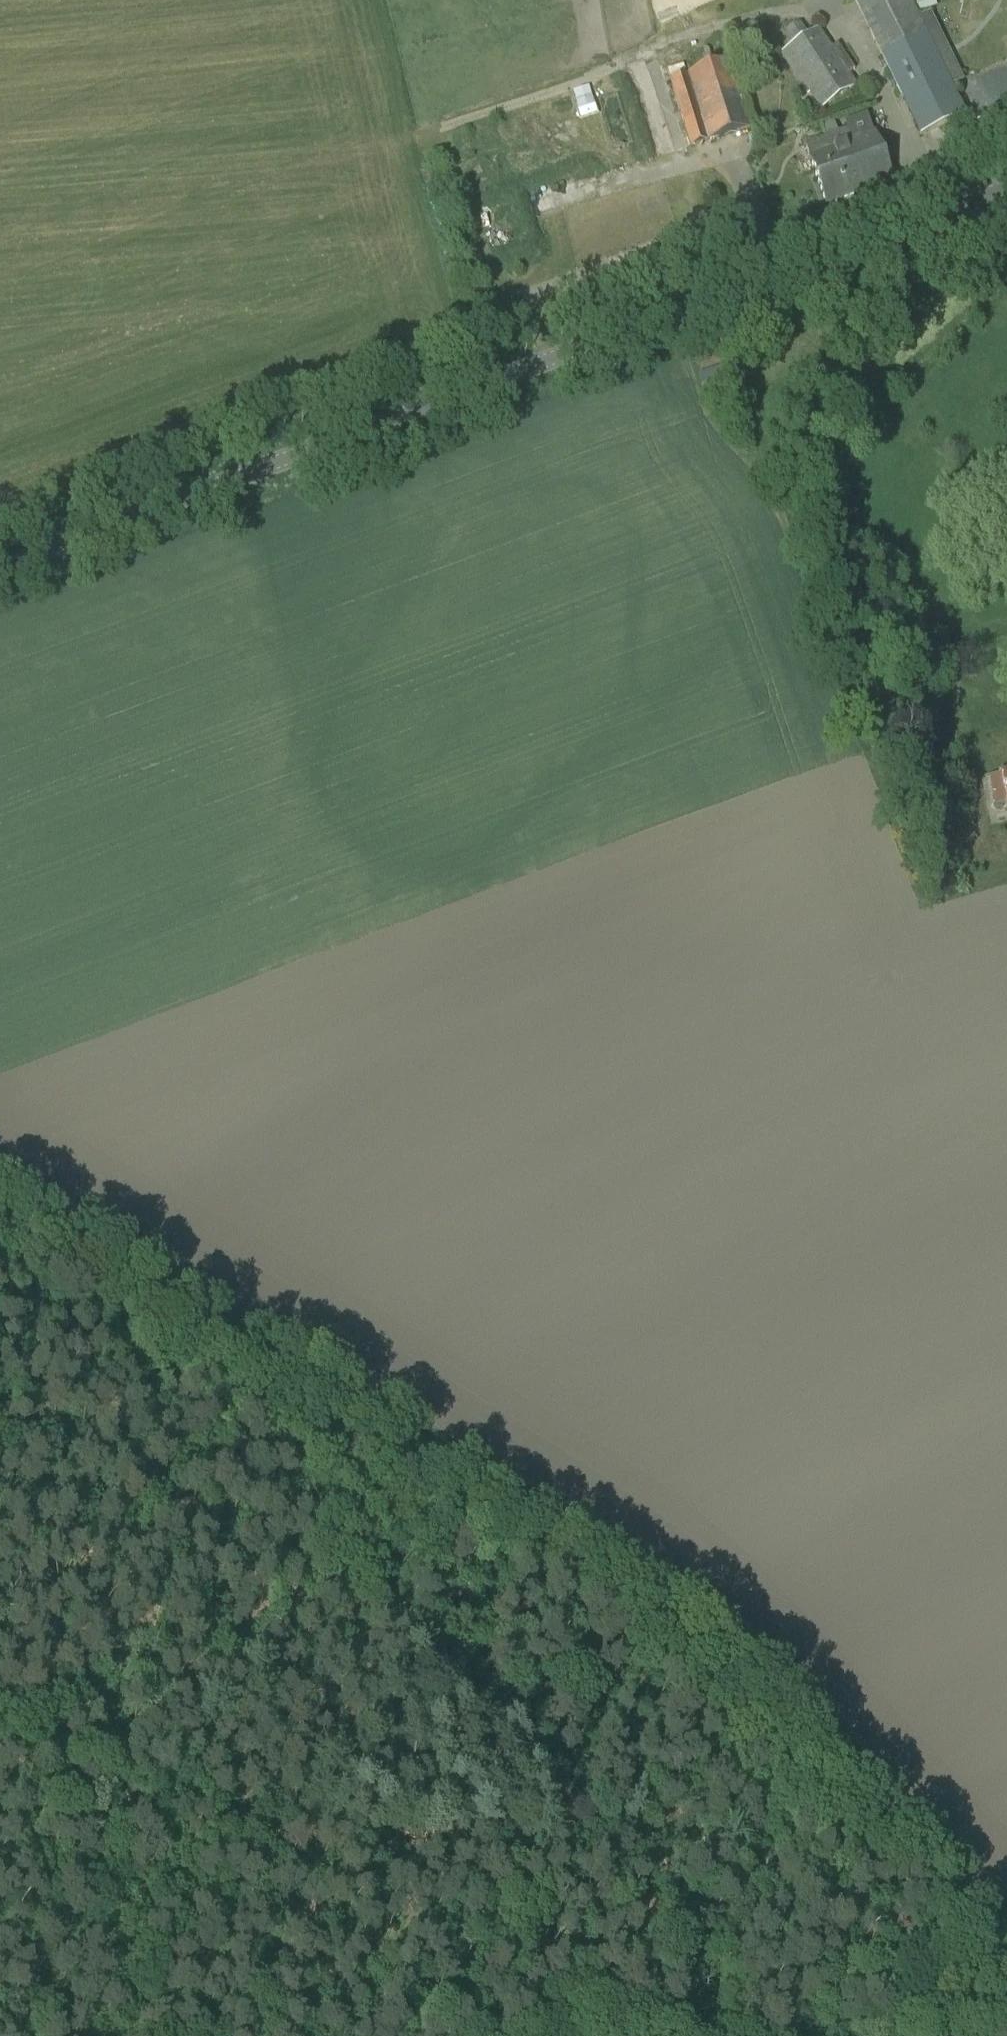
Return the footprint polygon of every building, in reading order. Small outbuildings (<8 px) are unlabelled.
[(958,84),(933,34),(942,29),(932,10),(918,17),(909,0),(854,0),(880,54),(923,136),(965,116),(951,87),(958,84)] [(820,28),(784,51),(810,91),(812,90),(822,106),(857,84),(820,28)] [(668,70),(690,145),(750,127),(729,60),(686,74),(683,66),(668,70)] [(849,129),(805,144),(826,204),(892,181),(875,132),(853,140),(849,129)] [(988,777),(994,806),(1005,803),(1006,807),(1006,769),(1000,770),(1001,774),(988,777)]
